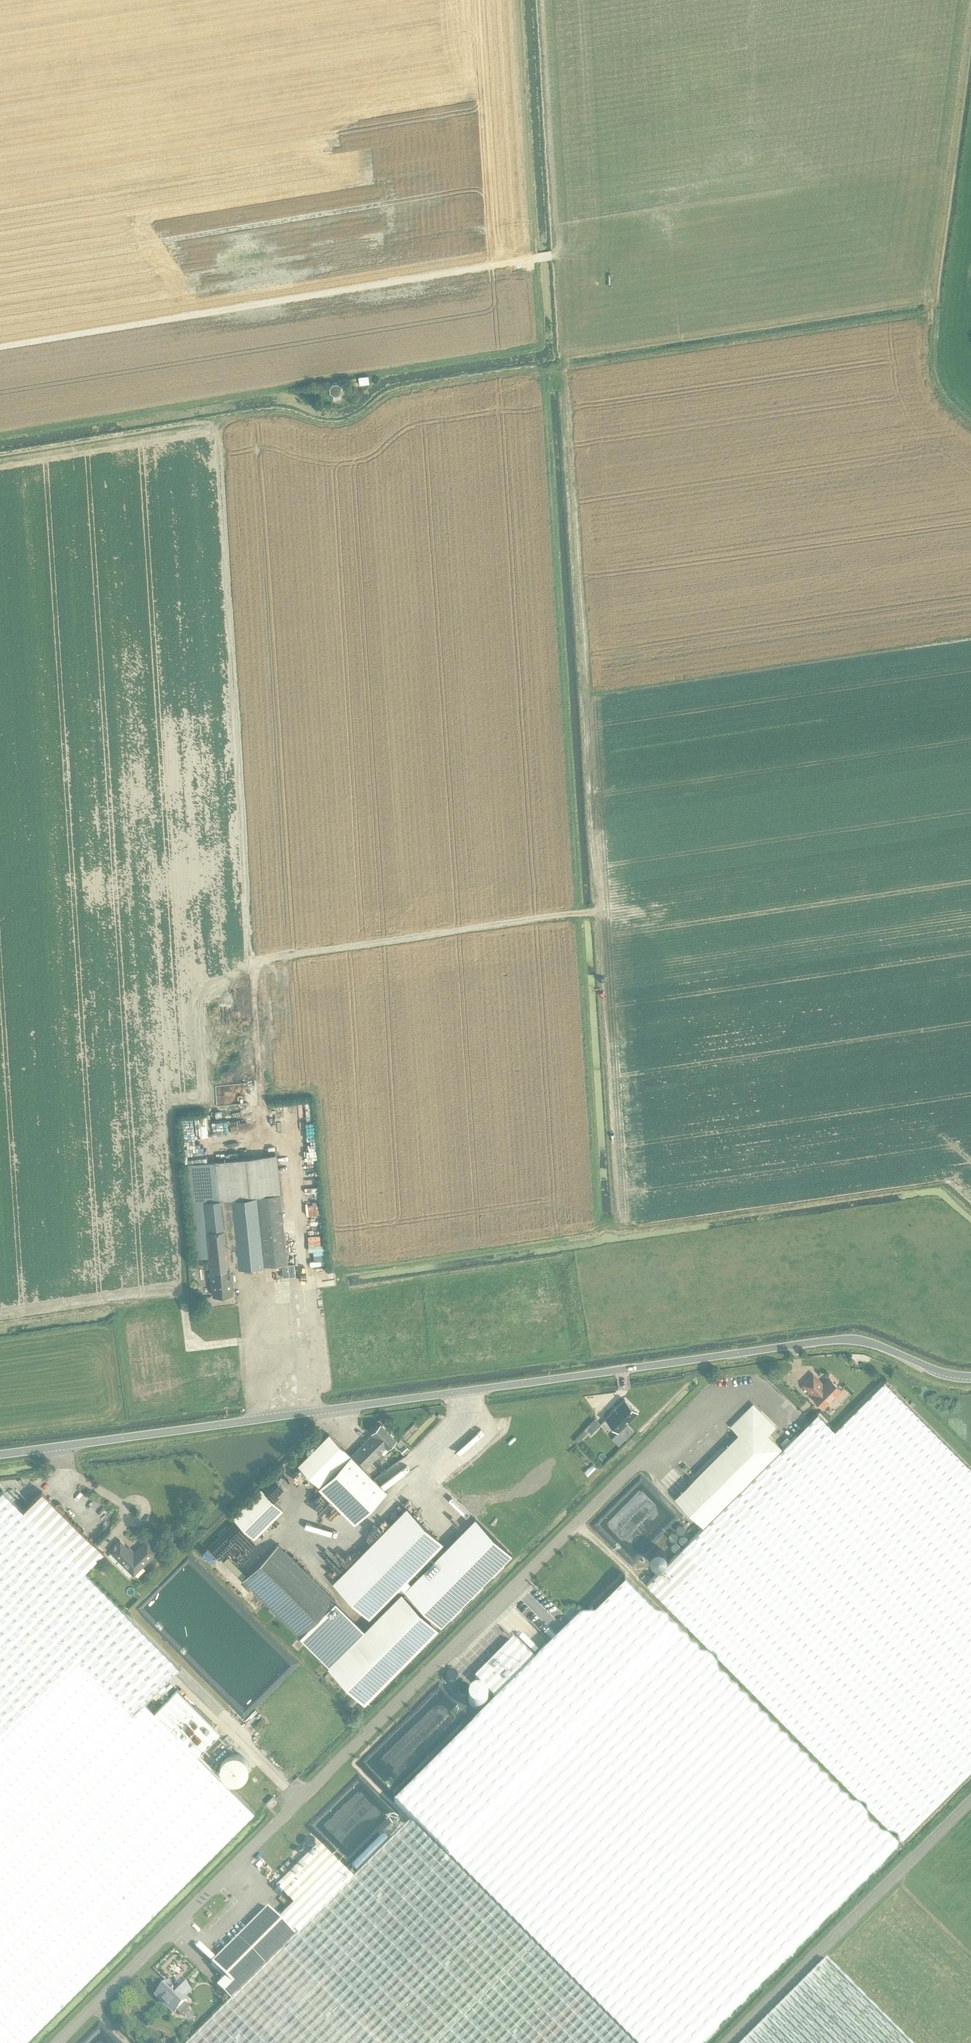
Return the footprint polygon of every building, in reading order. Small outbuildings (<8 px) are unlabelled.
[(369,375),(358,377),(359,385),(370,383),(369,375)] [(339,395),(342,391),(341,386),(337,383),(332,384),(330,388),(330,392),(334,395),(339,395)] [(201,1136),(212,1135),(210,1114),(204,1114),(204,1115),(198,1115),(198,1116),(193,1117),(196,1138),(201,1137),(201,1136)] [(289,1237),(285,1238),(277,1154),(186,1163),(196,1258),(209,1257),(213,1295),(233,1293),(232,1277),(234,1277),(233,1273),(231,1273),(231,1269),(288,1263),(288,1262),(292,1262),(289,1237)] [(283,1277),(295,1275),(294,1263),(282,1264),(283,1277)] [(823,1384),(813,1374),(803,1384),(813,1394),(811,1396),(823,1407),(841,1390),(829,1378),(823,1384)] [(782,1448),(703,1526),(647,1583),(901,1839),(970,1769),(970,1468),(884,1381),(834,1430),(817,1413),(782,1448)] [(625,1399),(606,1418),(618,1431),(626,1438),(634,1430),(626,1422),(637,1411),(625,1399)] [(674,1497),(703,1526),(782,1448),(767,1434),(774,1427),(753,1405),(731,1427),(738,1434),(674,1497)] [(598,1425),(589,1416),(574,1432),(583,1441),(598,1425)] [(386,1446),(388,1447),(397,1439),(381,1423),(372,1432),(373,1433),(367,1439),(380,1452),(386,1446)] [(353,1456),(351,1455),(329,1433),(299,1464),(322,1487),(353,1456)] [(351,1455),(353,1456),(364,1468),(380,1452),(367,1439),(351,1455)] [(387,1491),(364,1468),(353,1456),(322,1487),(356,1522),(387,1491)] [(261,1488),(233,1516),(235,1518),(254,1538),(283,1509),(261,1488)] [(85,1571),(23,1509),(3,1489),(0,1492),(0,2042),(22,2042),(254,1811),(197,1754),(154,1711),(145,1702),(180,1666),(85,1571)] [(42,1491),(23,1509),(85,1571),(104,1552),(42,1491)] [(405,1508),(335,1579),(371,1615),(402,1584),(402,1583),(441,1544),(405,1508)] [(243,1579),(269,1553),(254,1538),(235,1518),(233,1516),(206,1543),(243,1579)] [(402,1583),(402,1584),(443,1624),(450,1616),(451,1618),(462,1606),(461,1605),(471,1595),(472,1596),(483,1585),(482,1584),(492,1573),(493,1575),(504,1564),(503,1562),(511,1553),(475,1517),(410,1582),(407,1579),(402,1583)] [(117,1544),(110,1550),(134,1574),(157,1550),(147,1540),(133,1554),(124,1544),(125,1544),(120,1539),(116,1543),(117,1544)] [(335,1600),(278,1543),(269,1553),(243,1579),(300,1636),(335,1600)] [(535,1662),(497,1702),(395,1804),(634,2042),(701,2042),(897,1847),(625,1574),(593,1606),(593,1605),(570,1628),(567,1631),(535,1662)] [(328,1666),(365,1702),(438,1628),(401,1591),(328,1666)] [(475,1680),(497,1702),(535,1662),(514,1641),(475,1680)] [(177,1689),(154,1711),(197,1754),(220,1732),(177,1689)] [(216,1755),(230,1741),(226,1737),(212,1751),(216,1755)] [(278,1801),(276,1799),(273,1796),(266,1803),(271,1808),(278,1801)] [(353,1880),(296,1936),(231,2001),(189,2042),(630,2042),(410,1823),(353,1880)] [(294,1905),(279,1919),(296,1936),(353,1880),(336,1863),(319,1846),(277,1888),(294,1905)] [(899,1887),(827,1960),(743,2042),(970,2042),(970,1959),(899,1887)] [(296,1936),(279,1919),(268,1908),(254,1922),(252,1922),(251,1924),(251,1925),(211,1965),(225,1979),(217,1987),(231,2001),(296,1936)] [(168,1983),(156,1995),(163,2002),(162,2003),(168,2008),(169,2007),(175,2014),(177,2012),(185,2003),(187,2002),(183,1998),(190,1991),(182,1984),(177,1989),(175,1989),(174,1990),(168,1983)]
